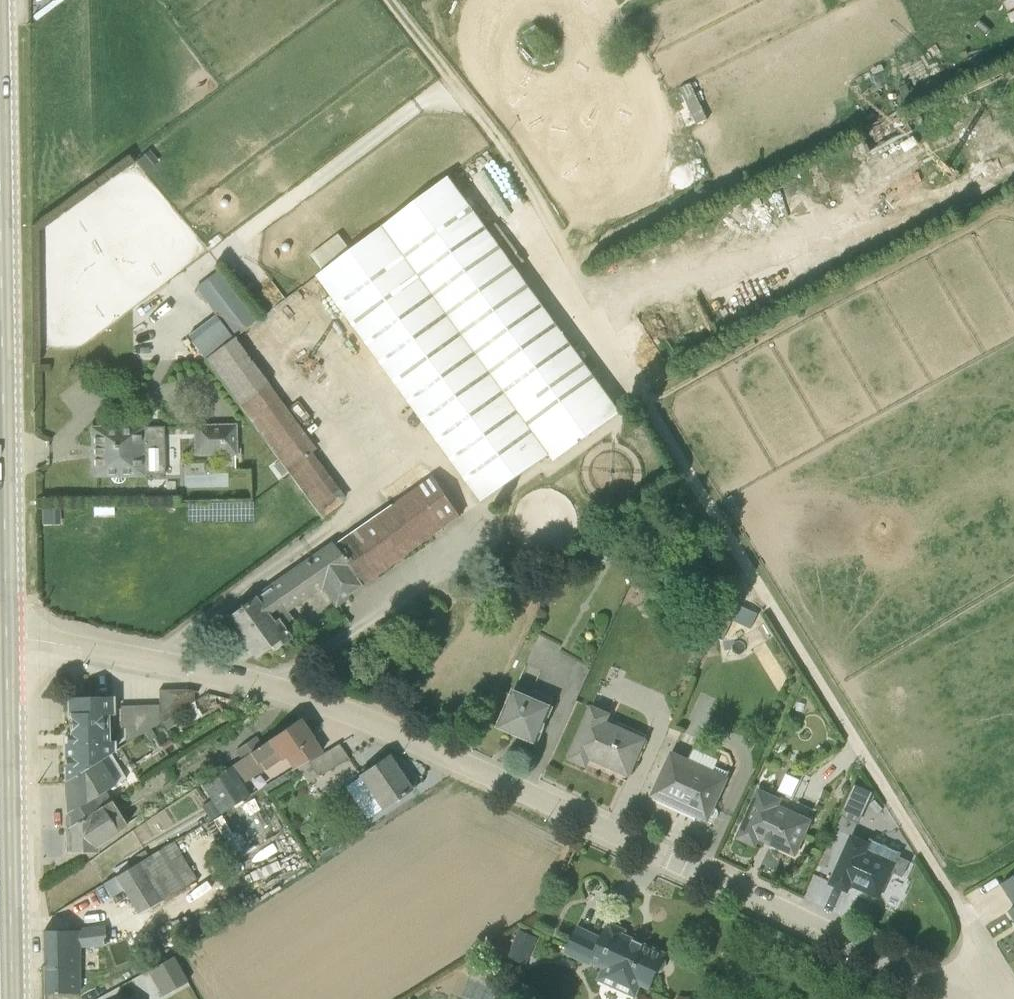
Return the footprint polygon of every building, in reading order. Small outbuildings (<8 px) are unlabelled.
[(859,126),(868,141),(906,119),(898,104),(859,126)] [(984,159),(1013,153),(1013,125),(1013,122),(991,127),(994,141),(981,144),(984,159)] [(620,412),(619,411),(449,178),(318,273),(315,275),(482,503),(547,455),(552,461),(553,461),(620,412)] [(257,319),(219,269),(195,287),(218,318),(190,339),(204,359),(234,337),(257,319)] [(322,517),(345,498),(312,452),(315,449),(234,337),(204,359),(322,517)] [(193,425),(193,456),(237,455),(236,424),(193,425)] [(92,428),(92,476),(108,476),(114,483),(118,483),(121,483),(125,477),(145,477),(145,475),(146,475),(150,479),(155,479),(158,475),(164,474),(163,427),(92,428)] [(347,596),(460,516),(429,471),(389,500),(387,501),(390,505),(333,544),(332,543),(226,619),(253,657),(268,645),(273,650),(291,638),(288,633),(296,626),(288,613),(321,589),(334,608),(335,608),(349,599),(347,596)] [(498,727),(534,743),(553,699),(536,691),(535,694),(517,686),(515,691),(514,690),(498,727)] [(194,691),(185,690),(159,690),(158,705),(119,706),(120,728),(125,728),(125,743),(125,744),(194,701),(194,691)] [(112,727),(111,699),(69,699),(70,745),(63,746),(64,782),(110,754),(112,752),(112,742),(106,742),(105,728),(112,727)] [(201,715),(193,702),(183,709),(189,717),(184,720),(187,725),(201,715)] [(590,705),(566,759),(586,769),(590,761),(629,778),(646,739),(607,722),(610,714),(590,705)] [(284,759),(313,738),(300,718),(201,786),(210,800),(201,807),(210,819),(249,796),(242,784),(264,769),(265,771),(284,759)] [(261,744),(255,736),(234,751),(239,759),(261,744)] [(296,767),(307,783),(322,774),(325,778),(332,774),(329,770),(348,758),(338,744),(308,762),(307,761),(296,767)] [(670,751),(649,797),(707,823),(709,818),(713,819),(716,817),(718,814),(716,809),(714,809),(728,778),(726,777),(728,773),(714,767),(717,760),(692,749),(687,759),(670,751)] [(64,782),(65,830),(110,801),(105,791),(115,785),(115,784),(125,778),(110,754),(64,782)] [(387,757),(358,777),(380,810),(410,789),(387,757)] [(785,774),(777,790),(790,796),(798,780),(785,774)] [(869,789),(854,785),(847,810),(863,814),(869,789)] [(757,789),(734,839),(755,848),(758,841),(795,857),(811,820),(779,806),(781,799),(757,789)] [(65,830),(66,854),(97,853),(97,846),(118,833),(117,831),(125,826),(110,801),(65,830)] [(230,834),(220,816),(212,820),(222,838),(230,834)] [(324,819),(317,832),(330,838),(336,825),(324,819)] [(850,838),(830,883),(846,890),(849,884),(878,896),(889,871),(901,876),(907,861),(897,857),(899,853),(868,840),(866,845),(850,838)] [(173,841),(103,884),(111,897),(122,890),(137,914),(196,879),(173,841)] [(147,857),(144,851),(136,855),(139,861),(147,857)] [(1000,884),(1013,905),(1013,875),(1000,884)] [(576,927),(563,954),(589,966),(590,964),(601,968),(596,980),(635,998),(640,987),(649,990),(656,974),(661,972),(665,963),(663,958),(665,954),(623,935),(625,930),(610,924),(608,928),(605,927),(600,938),(576,927)] [(104,945),(103,926),(81,928),(81,931),(43,932),(44,994),(78,994),(78,947),(104,945)] [(530,928),(518,955),(529,960),(541,933),(530,928)] [(147,966),(164,991),(190,974),(173,949),(147,966)]
